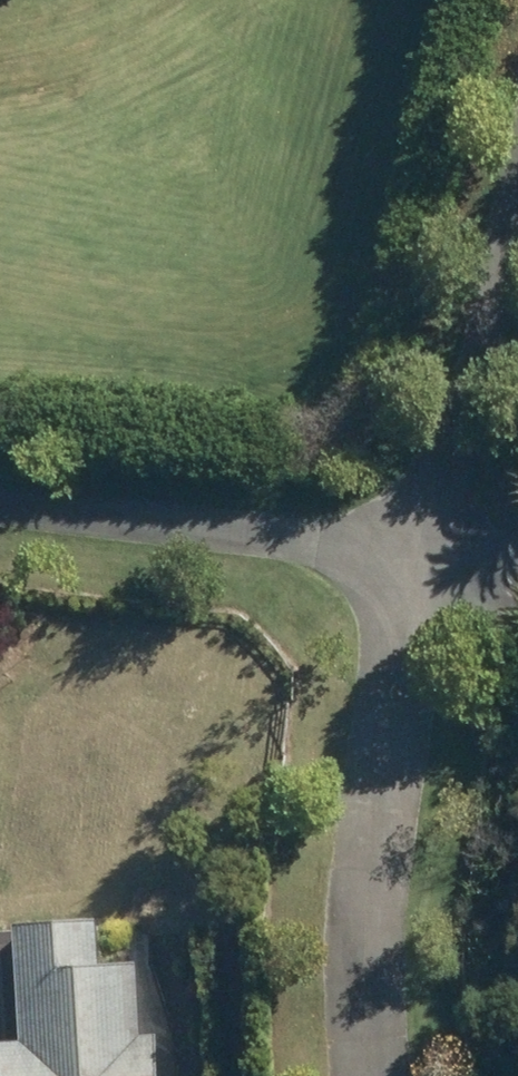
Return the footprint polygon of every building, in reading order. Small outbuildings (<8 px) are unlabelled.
[(156,1037),(138,1038),(128,923),(0,936),(10,1051),(0,1052),(0,1075),(159,1075),(156,1037)]
